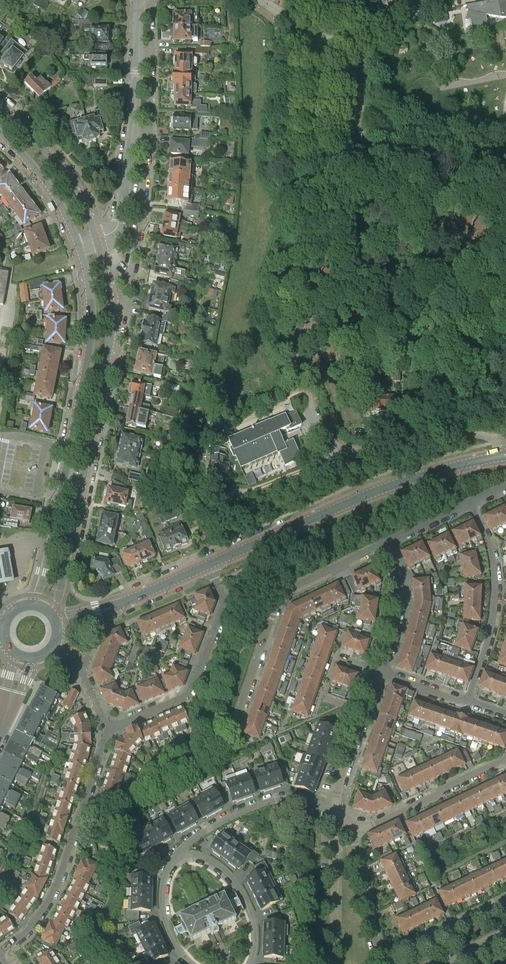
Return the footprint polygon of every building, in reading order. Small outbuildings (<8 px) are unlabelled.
[(39,9),(45,12),(48,5),(47,4),(49,0),(36,0),(33,5),(39,9)] [(465,22),(470,21),(472,31),(488,28),(486,15),(498,18),(505,18),(505,0),(497,0),(493,1),(464,6),(464,7),(465,7),(468,10),(467,10),(467,11),(471,12),(465,22)] [(83,19),(85,20),(89,14),(85,10),(83,12),(80,10),(77,15),(75,17),(79,19),(80,18),(83,20),(83,19)] [(174,29),(191,28),(198,28),(197,14),(174,15),(174,29)] [(437,23),(445,22),(445,20),(447,19),(445,14),(436,16),(437,23)] [(91,27),(82,27),(82,35),(86,35),(86,43),(91,43),(91,42),(108,43),(108,29),(91,29),(91,27)] [(197,42),(198,28),(191,28),(174,29),(175,43),(197,42)] [(2,63),(3,64),(4,66),(6,68),(8,67),(13,71),(25,54),(15,47),(2,63)] [(196,47),(196,51),(196,56),(203,56),(203,54),(209,54),(209,48),(196,47)] [(107,54),(90,54),(90,50),(68,49),(68,56),(85,56),(85,61),(89,61),(89,67),(107,67),(107,66),(109,65),(109,62),(107,60),(107,54)] [(175,68),(192,68),(192,67),(195,67),(197,66),(197,60),(196,59),(192,59),(192,55),(176,54),(175,68)] [(192,68),(175,68),(175,73),(173,73),(173,80),(191,80),(196,80),(196,76),(194,75),(191,75),(192,68)] [(51,88),(49,86),(41,78),(37,82),(32,77),(31,78),(29,77),(26,80),(27,82),(25,84),(35,94),(33,95),(38,101),(51,88)] [(49,86),(51,88),(52,89),(61,80),(58,77),(49,86)] [(191,80),(173,80),(173,86),(175,86),(175,94),(191,94),(196,94),(197,86),(195,85),(191,84),(191,80)] [(201,101),(191,101),(191,94),(175,94),(174,107),(190,107),(190,109),(196,109),(196,113),(206,113),(206,107),(201,106),(201,101)] [(94,118),(86,120),(92,142),(97,141),(99,138),(99,135),(103,133),(101,125),(103,125),(102,111),(94,111),(95,118),(94,118)] [(196,113),(196,117),(191,117),(191,116),(174,115),(173,123),(172,124),(171,129),(173,130),(173,131),(190,131),(190,130),(194,130),(194,123),(197,123),(197,117),(219,118),(219,115),(205,114),(196,113)] [(78,120),(68,122),(72,135),(76,134),(79,141),(83,139),(84,142),(88,143),(92,142),(86,120),(79,123),(78,120)] [(211,140),(199,139),(189,139),(189,137),(170,137),(170,142),(172,142),(171,155),(188,156),(189,148),(193,148),(193,146),(210,148),(211,140)] [(170,162),(170,176),(193,178),(194,164),(190,164),(191,163),(170,162)] [(192,191),(193,178),(170,176),(169,190),(192,191)] [(16,187),(9,177),(0,184),(0,192),(3,197),(16,187)] [(23,196),(16,187),(3,197),(10,206),(23,196)] [(182,210),(195,212),(199,213),(199,205),(191,205),(192,191),(169,190),(168,204),(182,204),(182,210)] [(18,216),(31,206),(23,196),(10,206),(18,216)] [(38,215),(31,206),(18,216),(25,225),(38,215)] [(181,210),(180,215),(166,212),(164,224),(187,228),(191,229),(192,224),(185,223),(185,222),(179,221),(180,216),(198,218),(199,213),(195,212),(182,210),(181,210)] [(187,228),(164,224),(162,236),(179,239),(181,233),(187,233),(187,228)] [(20,226),(10,231),(12,235),(22,230),(20,226)] [(30,244),(45,238),(40,227),(25,233),(30,244)] [(45,238),(30,244),(34,255),(49,250),(45,238)] [(179,244),(178,248),(160,244),(159,251),(158,259),(176,263),(177,255),(185,257),(186,250),(189,250),(190,246),(179,244)] [(174,269),(176,263),(158,259),(156,267),(155,271),(148,270),(147,276),(181,283),(184,284),(186,271),(174,269)] [(4,305),(9,273),(0,271),(0,305),(4,305)] [(180,286),(181,283),(147,276),(145,283),(154,285),(153,290),(151,292),(150,294),(151,296),(151,297),(169,301),(170,294),(174,295),(176,289),(182,291),(184,286),(180,286)] [(39,288),(47,286),(46,280),(29,283),(31,291),(40,290),(39,288)] [(20,287),(22,302),(30,301),(28,285),(20,287)] [(43,288),(43,289),(45,300),(61,298),(59,286),(44,288),(43,288)] [(140,312),(162,317),(165,317),(174,319),(175,314),(171,314),(172,308),(168,307),(169,301),(151,297),(150,303),(142,302),(140,312)] [(61,298),(45,300),(47,312),(63,310),(61,298)] [(174,319),(165,317),(162,317),(140,312),(139,316),(147,318),(146,322),(145,322),(143,330),(159,333),(161,321),(173,323),(174,319)] [(49,319),(49,331),(65,332),(65,320),(49,319)] [(156,346),(159,333),(143,330),(141,339),(143,339),(142,343),(156,346)] [(64,344),(65,332),(49,331),(48,343),(64,344)] [(39,352),(43,354),(44,349),(39,347),(23,345),(22,349),(39,352)] [(44,349),(43,354),(42,361),(58,364),(60,352),(44,349)] [(162,368),(162,367),(164,357),(168,358),(169,354),(167,353),(158,352),(153,351),(152,354),(140,351),(140,352),(132,350),(131,357),(138,359),(138,363),(162,368)] [(56,376),(58,364),(42,361),(40,372),(56,376)] [(160,378),(162,368),(138,363),(135,373),(160,378)] [(53,387),(56,376),(40,372),(38,384),(53,387)] [(359,382),(366,387),(372,376),(366,372),(359,382)] [(392,373),(392,383),(400,382),(400,372),(392,373)] [(171,375),(169,383),(183,386),(184,378),(171,375)] [(143,395),(154,397),(155,392),(151,391),(152,386),(133,382),(130,392),(133,393),(143,395)] [(181,387),(162,383),(156,382),(155,382),(154,387),(180,392),(181,387)] [(38,384),(35,395),(35,396),(51,399),(53,387),(38,384)] [(133,393),(130,408),(140,411),(149,412),(150,405),(141,404),(143,395),(133,393)] [(366,398),(367,412),(393,412),(392,397),(366,398)] [(174,416),(176,406),(167,404),(165,414),(174,416)] [(36,406),(33,418),(49,421),(51,409),(36,406)] [(139,417),(140,411),(130,408),(126,425),(141,428),(143,418),(139,417)] [(234,439),(229,441),(229,442),(232,449),(231,450),(234,458),(236,462),(238,461),(240,467),(254,461),(272,453),(277,451),(278,454),(280,454),(286,467),(301,460),(293,441),(284,445),(279,432),(290,428),(291,430),(301,425),(296,413),(296,412),(286,417),(285,416),(270,423),(269,422),(253,429),(253,430),(234,439)] [(33,418),(31,430),(47,433),(49,421),(33,418)] [(229,441),(234,439),(229,429),(225,431),(225,432),(229,441)] [(229,442),(229,441),(225,432),(218,435),(223,445),(229,442)] [(120,449),(139,453),(142,439),(136,438),(136,435),(129,434),(129,436),(123,435),(120,449)] [(139,453),(120,449),(118,463),(123,464),(123,466),(130,468),(130,465),(136,466),(139,453)] [(225,449),(209,449),(209,455),(211,455),(210,473),(211,473),(211,482),(222,482),(222,473),(224,473),(225,457),(225,449)] [(110,479),(122,485),(125,478),(114,473),(110,479)] [(141,476),(130,473),(128,480),(140,482),(141,476)] [(257,484),(254,479),(254,477),(246,480),(249,487),(257,484)] [(106,503),(126,507),(131,508),(133,502),(127,501),(129,493),(109,489),(106,491),(105,495),(107,498),(106,503)] [(3,525),(17,528),(19,521),(29,523),(32,511),(16,508),(17,503),(7,501),(6,507),(13,509),(11,518),(5,517),(3,525)] [(158,504),(163,516),(166,522),(176,518),(177,518),(179,512),(159,503),(158,504)] [(501,527),(505,524),(505,510),(505,507),(494,512),(501,527)] [(496,529),(501,527),(494,512),(484,517),(493,534),(498,532),(496,529)] [(100,529),(115,532),(118,517),(103,515),(100,529)] [(143,542),(135,546),(135,547),(136,548),(142,563),(143,562),(145,563),(147,562),(148,560),(155,557),(149,544),(153,542),(143,518),(142,519),(139,523),(142,529),(146,539),(142,540),(143,542)] [(463,527),(470,542),(475,539),(477,542),(482,539),(473,522),(463,527)] [(179,523),(168,528),(177,547),(188,542),(181,526),(179,523)] [(465,544),(470,542),(463,527),(453,532),(461,549),(466,547),(465,544)] [(165,552),(177,547),(168,528),(164,530),(165,533),(158,536),(165,552)] [(100,529),(97,544),(109,546),(112,547),(113,545),(115,532),(100,529)] [(438,539),(445,554),(450,551),(452,554),(457,551),(448,534),(438,539)] [(440,556),(445,554),(438,539),(428,544),(436,561),(441,559),(440,556)] [(425,563),(431,560),(422,543),(412,548),(419,563),(424,560),(425,563)] [(140,563),(142,563),(136,548),(135,547),(123,553),(123,554),(122,554),(128,569),(135,565),(137,566),(140,565),(140,563)] [(419,563),(412,548),(402,553),(410,570),(415,568),(414,565),(419,563)] [(0,552),(0,585),(4,584),(15,582),(9,550),(6,550),(0,552)] [(461,562),(463,567),(478,564),(476,553),(467,555),(460,556),(457,557),(458,562),(461,562)] [(119,558),(108,563),(107,563),(108,556),(100,555),(100,558),(94,557),(93,560),(92,569),(98,570),(97,572),(102,575),(104,581),(106,580),(114,576),(113,575),(124,571),(119,558)] [(481,575),(478,564),(463,567),(464,573),(461,573),(462,579),(481,575)] [(363,572),(370,586),(375,584),(376,587),(381,584),(373,567),(363,572)] [(423,572),(426,575),(429,578),(433,575),(430,572),(427,569),(423,572)] [(365,589),(370,586),(363,572),(346,579),(353,593),(359,591),(361,594),(366,592),(365,589)] [(413,581),(414,592),(430,590),(430,585),(433,585),(432,579),(429,579),(427,580),(413,581)] [(344,580),(328,588),(335,603),(340,600),(341,603),(347,601),(345,597),(350,595),(350,593),(344,580)] [(466,586),(465,599),(465,600),(473,600),(473,594),(481,594),(482,587),(466,586)] [(330,605),(335,603),(328,588),(318,593),(326,610),(331,608),(330,605)] [(196,599),(190,601),(192,606),(196,605),(197,605),(198,603),(203,605),(214,600),(209,589),(194,595),(196,599)] [(435,605),(434,598),(434,597),(431,598),(430,590),(414,592),(415,604),(431,605),(435,605)] [(322,613),(326,610),(318,593),(308,598),(315,612),(320,610),(322,613)] [(480,613),(481,594),(473,594),(473,600),(465,600),(465,599),(462,599),(462,606),(465,606),(473,606),(472,612),(480,613)] [(378,600),(372,599),(360,597),(359,603),(362,603),(361,609),(377,611),(378,600)] [(310,615),(315,612),(308,598),(298,602),(305,617),(306,620),(311,617),(310,615)] [(215,602),(214,600),(203,605),(198,603),(197,605),(196,605),(197,606),(195,610),(199,612),(196,620),(204,623),(207,615),(210,616),(214,605),(216,604),(215,602)] [(302,618),(305,617),(298,602),(292,605),(286,612),(283,619),(299,624),(300,621),(302,618)] [(168,609),(175,624),(180,621),(181,624),(186,622),(185,619),(189,617),(183,604),(179,606),(179,604),(168,609)] [(431,605),(415,604),(412,615),(428,619),(429,612),(433,613),(435,605),(431,605)] [(464,619),(480,620),(480,613),(472,612),(473,606),(465,606),(464,619)] [(164,628),(166,631),(171,629),(169,626),(175,624),(168,609),(158,613),(164,628)] [(375,622),(377,611),(361,609),(360,614),(357,614),(356,619),(364,621),(371,622),(375,622)] [(148,618),(154,632),(160,630),(161,633),(166,631),(164,628),(158,613),(148,618)] [(426,624),(428,619),(412,615),(409,626),(428,630),(430,625),(426,624)] [(154,632),(148,618),(138,622),(145,640),(150,638),(149,635),(154,632)] [(302,625),(299,624),(283,619),(280,630),(295,635),(297,629),(300,630),(302,625)] [(305,621),(302,625),(303,626),(303,627),(307,629),(310,626),(305,621)] [(461,630),(459,635),(474,641),(478,630),(460,623),(458,629),(461,630)] [(189,624),(184,638),(199,644),(203,633),(200,632),(201,629),(189,624)] [(320,633),(318,638),(333,644),(337,633),(333,631),(334,628),(328,626),(326,629),(318,626),(317,632),(320,633)] [(427,635),(428,630),(409,626),(407,636),(422,640),(424,635),(427,635)] [(121,628),(110,633),(112,638),(116,636),(119,646),(127,643),(125,638),(129,637),(126,629),(122,631),(121,628)] [(293,640),(295,635),(280,630),(276,640),(295,646),(296,641),(293,640)] [(354,652),(359,637),(354,635),(355,632),(350,630),(343,648),(354,652)] [(116,656),(119,646),(116,636),(112,638),(110,633),(107,634),(105,635),(106,637),(103,645),(111,648),(109,653),(116,656)] [(364,638),(359,637),(354,652),(365,656),(371,637),(365,635),(364,638)] [(470,651),(474,641),(459,635),(457,641),(454,639),(452,645),(461,648),(467,650),(470,651)] [(421,646),(422,640),(407,636),(404,647),(423,652),(424,646),(421,646)] [(195,655),(199,644),(184,638),(178,653),(190,657),(192,654),(195,655)] [(329,654),(333,644),(318,638),(316,644),(313,643),(311,648),(329,654)] [(161,640),(159,646),(166,649),(169,643),(161,640)] [(293,651),(295,646),(276,640),(273,651),(288,655),(290,650),(293,651)] [(103,645),(97,661),(105,664),(107,659),(114,662),(116,656),(109,653),(111,648),(103,645)] [(146,663),(152,649),(145,647),(140,661),(146,663)] [(421,658),(423,652),(404,647),(401,658),(416,663),(418,657),(421,658)] [(326,664),(329,654),(311,648),(309,653),(313,654),(311,659),(326,664)] [(474,653),(470,651),(467,650),(466,655),(477,658),(478,654),(474,653)] [(286,661),(288,655),(273,651),(269,661),(287,667),(289,662),(286,661)] [(426,669),(436,673),(441,658),(436,656),(437,653),(432,651),(426,669)] [(414,668),(416,663),(401,658),(397,668),(412,673),(415,674),(417,669),(414,668)] [(447,677),(452,662),(441,658),(436,673),(447,677)] [(110,671),(114,662),(107,659),(105,664),(97,661),(94,669),(92,670),(92,672),(93,672),(94,674),(99,672),(100,676),(110,671)] [(322,675),(326,664),(311,659),(309,664),(306,663),(304,669),(322,675)] [(173,666),(170,674),(174,675),(178,681),(184,684),(188,672),(185,671),(188,663),(181,660),(178,668),(173,666)] [(286,672),(287,667),(269,661),(266,671),(281,676),(283,671),(286,672)] [(457,680),(462,665),(452,662),(447,677),(457,680)] [(131,670),(134,665),(129,663),(124,674),(132,671),(131,670)] [(468,684),(474,666),(469,664),(468,667),(462,665),(457,680),(468,684)] [(342,686),(347,671),(337,667),(330,685),(336,687),(337,684),(342,686)] [(319,685),(322,675),(304,669),(302,673),(305,674),(303,680),(319,685)] [(479,688),(490,692),(495,676),(490,675),(491,672),(485,670),(479,688)] [(114,680),(110,671),(100,676),(99,672),(94,674),(98,685),(102,684),(103,686),(114,681),(114,680)] [(279,681),(281,676),(266,671),(262,681),(280,688),(282,682),(279,681)] [(358,674),(347,671),(342,686),(347,688),(346,691),(352,693),(358,674)] [(184,685),(184,684),(178,681),(174,675),(170,674),(163,677),(164,680),(159,682),(163,691),(168,689),(169,692),(182,686),(184,685)] [(495,676),(490,692),(500,695),(505,678),(505,677),(502,675),(501,678),(495,676)] [(163,691),(159,682),(157,678),(157,676),(151,678),(153,681),(147,684),(154,698),(164,694),(163,691)] [(154,698),(147,684),(145,679),(140,682),(141,683),(136,685),(138,691),(142,700),(143,703),(154,698)] [(315,696),(319,685),(303,680),(302,685),(298,684),(297,689),(315,696)] [(114,681),(103,686),(104,690),(101,691),(106,701),(112,699),(115,695),(117,696),(119,691),(115,683),(114,681)] [(279,693),(280,688),(262,681),(259,692),(274,697),(276,692),(279,693)] [(391,685),(387,696),(402,701),(404,696),(407,697),(409,691),(391,685)] [(112,699),(106,701),(107,704),(107,706),(109,705),(123,710),(123,712),(125,711),(128,710),(125,704),(126,699),(123,698),(125,694),(127,688),(121,686),(119,691),(117,696),(115,695),(112,699)] [(46,719),(46,720),(48,721),(58,701),(64,704),(65,700),(60,698),(41,688),(35,700),(34,700),(28,711),(46,719)] [(79,694),(71,689),(65,700),(74,705),(79,694)] [(311,706),(315,696),(297,689),(295,694),(298,695),(296,701),(311,706)] [(137,702),(142,700),(138,691),(133,693),(132,690),(125,694),(123,698),(126,699),(125,704),(128,710),(138,705),(137,702)] [(272,702),(274,697),(259,692),(255,702),(273,708),(275,703),(272,702)] [(400,706),(402,701),(387,696),(383,706),(402,713),(404,707),(400,706)] [(71,711),(74,705),(65,700),(64,704),(62,707),(71,711)] [(308,717),(311,706),(296,701),(294,706),(291,705),(291,706),(289,710),(308,717)] [(408,720),(413,721),(414,718),(419,720),(425,705),(414,701),(408,720)] [(272,713),(273,708),(255,702),(251,713),(267,718),(268,712),(272,713)] [(435,708),(425,705),(419,720),(425,722),(424,725),(429,727),(435,708)] [(400,717),(402,713),(383,706),(380,717),(395,722),(397,716),(400,717)] [(183,708),(173,712),(182,732),(187,730),(185,724),(189,722),(183,708)] [(440,727),(445,712),(435,708),(429,727),(434,729),(435,725),(440,727)] [(44,724),(46,720),(46,719),(28,711),(16,734),(34,743),(36,743),(40,746),(44,738),(39,735),(44,724)] [(71,730),(74,729),(88,722),(85,714),(83,715),(81,711),(74,716),(75,719),(71,721),(72,724),(69,726),(71,730)] [(178,734),(182,732),(173,712),(164,716),(171,730),(175,728),(178,734)] [(456,716),(445,712),(440,727),(446,729),(445,732),(449,734),(450,731),(451,731),(456,716)] [(265,723),(267,718),(251,713),(248,723),(266,729),(268,724),(265,723)] [(155,720),(155,721),(164,741),(165,740),(169,739),(166,733),(171,730),(164,716),(155,720)] [(456,716),(451,731),(450,731),(449,734),(449,736),(454,738),(455,735),(461,737),(461,738),(462,738),(463,735),(462,735),(468,720),(456,716)] [(393,727),(395,722),(380,717),(376,727),(394,733),(396,728),(393,727)] [(413,721),(408,720),(406,723),(405,727),(412,729),(413,726),(412,725),(413,721)] [(463,735),(462,738),(466,740),(467,737),(473,739),(478,723),(468,720),(462,735),(463,735)] [(158,737),(160,743),(163,749),(168,747),(165,740),(164,741),(155,721),(146,725),(153,739),(158,737)] [(70,735),(70,738),(91,736),(90,729),(89,724),(88,722),(74,729),(75,734),(70,735)] [(319,724),(319,725),(315,736),(332,743),(332,742),(334,743),(337,735),(335,734),(336,731),(326,727),(326,726),(326,725),(326,724),(325,724),(325,723),(324,723),(323,722),(322,722),(321,722),(320,723),(319,724)] [(264,734),(266,729),(248,723),(244,734),(246,734),(244,738),(251,740),(252,736),(259,739),(261,733),(264,734)] [(489,727),(478,723),(473,739),(478,740),(477,743),(482,745),(489,727)] [(148,741),(153,739),(146,725),(138,729),(144,744),(146,749),(151,747),(148,741)] [(301,729),(303,735),(309,732),(306,727),(301,729)] [(393,738),(394,733),(376,727),(373,737),(388,743),(390,737),(393,738)] [(489,727),(482,745),(487,747),(488,744),(494,746),(499,730),(489,727)] [(144,744),(138,729),(137,728),(126,733),(127,734),(123,738),(139,752),(142,748),(140,746),(143,743),(144,744)] [(303,735),(301,729),(295,732),(298,737),(303,735)] [(494,746),(499,747),(498,751),(503,753),(504,749),(505,745),(505,733),(499,730),(494,746)] [(48,731),(44,738),(40,746),(54,752),(59,741),(57,740),(58,736),(48,731)] [(16,734),(11,745),(40,759),(43,753),(33,749),(32,749),(32,750),(30,749),(34,743),(16,734)] [(289,735),(284,737),(286,743),(292,740),(289,735)] [(91,744),(91,736),(70,738),(70,740),(75,740),(75,745),(90,748),(91,748),(91,744)] [(329,753),(332,743),(315,736),(311,746),(329,753)] [(286,743),(284,737),(278,740),(281,745),(286,743)] [(386,748),(388,743),(373,737),(369,748),(384,753),(382,758),(386,759),(389,749),(386,748)] [(135,755),(139,752),(123,738),(120,741),(119,741),(115,753),(116,753),(130,757),(133,754),(135,755)] [(237,748),(240,740),(234,738),(231,746),(237,748)] [(265,746),(268,752),(274,749),(271,743),(265,746)] [(6,756),(23,765),(29,767),(31,763),(37,766),(40,759),(11,745),(6,756)] [(68,750),(67,753),(87,759),(88,758),(90,748),(75,745),(73,751),(68,750)] [(268,752),(265,746),(260,749),(263,754),(268,752)] [(325,763),(329,753),(311,746),(307,756),(325,763)] [(382,758),(384,753),(369,748),(365,758),(381,763),(382,758)] [(447,755),(454,769),(464,764),(465,765),(471,762),(466,751),(459,754),(458,750),(447,755)] [(69,764),(71,765),(84,769),(86,763),(87,759),(67,753),(67,755),(71,756),(69,764)] [(130,757),(116,753),(113,762),(128,767),(130,762),(133,763),(135,758),(130,757)] [(249,755),(244,758),(247,763),(252,760),(249,755)] [(321,773),(325,763),(307,756),(303,755),(300,765),(321,773)] [(444,774),(454,769),(447,755),(438,760),(444,774)] [(41,774),(29,767),(23,765),(6,756),(0,767),(29,781),(31,777),(38,781),(41,774)] [(242,766),(247,763),(244,758),(239,761),(242,766)] [(365,758),(362,769),(367,771),(373,773),(380,775),(382,770),(379,769),(381,763),(365,758)] [(435,779),(444,774),(438,760),(428,765),(435,779)] [(126,774),(128,767),(113,762),(110,771),(130,778),(131,776),(126,774)] [(81,778),(84,769),(71,765),(69,771),(65,770),(64,773),(81,778)] [(300,765),(296,774),(300,776),(317,783),(321,773),(300,765)] [(425,783),(435,779),(428,765),(418,769),(425,783)] [(266,770),(273,790),(281,787),(280,785),(283,784),(277,766),(266,770)] [(29,781),(0,767),(0,768),(0,781),(12,787),(15,780),(17,781),(16,782),(17,783),(26,787),(29,781)] [(418,769),(408,774),(415,788),(425,783),(418,769)] [(265,793),(273,790),(266,770),(254,774),(261,792),(264,791),(265,793)] [(130,779),(130,778),(110,771),(109,771),(106,781),(121,786),(123,782),(128,783),(129,779),(130,779)] [(67,776),(65,783),(78,788),(81,778),(64,773),(63,775),(67,776)] [(300,776),(296,774),(292,786),(313,794),(314,791),(316,792),(319,784),(317,783),(300,776)] [(405,793),(415,788),(408,774),(398,779),(404,792),(401,794),(404,800),(407,799),(405,793)] [(249,776),(238,780),(245,800),(253,797),(252,795),(255,794),(249,776)] [(503,795),(505,794),(505,776),(496,781),(503,795)] [(237,803),(245,800),(238,780),(227,784),(226,782),(221,784),(225,792),(229,791),(233,802),(236,801),(237,803)] [(12,787),(0,781),(0,794),(18,803),(21,797),(12,792),(11,793),(10,794),(9,793),(12,787)] [(119,793),(121,786),(106,781),(103,790),(123,797),(123,796),(124,794),(119,793)] [(493,800),(503,795),(496,781),(486,785),(493,800)] [(75,797),(78,788),(65,783),(63,790),(59,789),(58,792),(75,797)] [(483,805),(493,800),(486,785),(476,790),(483,805)] [(204,796),(214,814),(222,810),(221,808),(224,807),(218,796),(221,794),(217,786),(213,788),(212,787),(202,793),(204,796)] [(190,789),(185,792),(188,798),(193,795),(190,789)] [(380,794),(375,796),(382,811),(392,806),(390,803),(394,801),(391,795),(387,796),(384,789),(379,791),(380,794)] [(122,799),(123,797),(103,790),(100,800),(115,805),(117,798),(122,799)] [(364,812),(370,796),(364,795),(366,792),(360,790),(354,808),(364,812)] [(466,795),(473,809),(483,805),(476,790),(466,795)] [(61,795),(59,802),(72,807),(75,797),(58,792),(57,794),(61,795)] [(183,801),(188,798),(185,792),(180,795),(183,801)] [(18,803),(0,794),(0,808),(1,809),(4,802),(6,803),(5,804),(6,805),(15,809),(18,803)] [(463,814),(473,809),(466,795),(456,800),(463,814)] [(207,818),(214,814),(204,796),(194,802),(203,818),(206,817),(207,818)] [(370,796),(364,812),(370,814),(376,814),(382,811),(375,796),(372,797),(370,796)] [(34,811),(38,799),(34,798),(33,802),(30,809),(34,811)] [(453,819),(463,814),(456,800),(446,804),(453,819)] [(68,816),(72,807),(59,802),(56,809),(52,808),(51,811),(68,816)] [(164,804),(159,807),(162,812),(167,809),(164,804)] [(436,809),(443,823),(453,819),(446,804),(436,809)] [(189,805),(178,811),(189,829),(196,825),(195,823),(198,821),(189,805)] [(29,822),(34,811),(30,809),(25,820),(29,822)] [(433,828),(443,823),(436,809),(427,814),(433,828)] [(55,814),(52,821),(65,826),(68,816),(51,811),(51,813),(55,814)] [(181,833),(189,829),(178,811),(168,817),(178,833),(181,832),(181,833)] [(7,825),(10,819),(1,814),(0,815),(0,822),(7,825)] [(423,833),(433,828),(427,814),(417,818),(423,833)] [(413,838),(423,833),(417,818),(406,823),(413,838)] [(140,825),(137,819),(131,823),(134,828),(140,825)] [(25,834),(29,822),(25,820),(21,832),(25,834)] [(163,820),(153,826),(163,844),(171,840),(170,838),(172,836),(163,820)] [(62,835),(65,826),(52,821),(50,828),(46,827),(45,830),(62,835)] [(390,834),(393,841),(406,835),(399,821),(392,824),(395,831),(390,834)] [(387,844),(393,841),(390,834),(395,831),(392,824),(375,832),(379,839),(384,836),(387,844)] [(154,849),(163,844),(153,826),(143,831),(154,849)] [(59,845),(62,835),(45,830),(45,832),(48,833),(46,841),(59,845)] [(154,849),(143,831),(133,838),(132,838),(132,839),(132,840),(131,840),(131,841),(132,842),(132,843),(133,844),(134,844),(135,844),(136,844),(137,844),(143,854),(146,852),(146,854),(154,849)] [(214,836),(214,837),(218,840),(211,849),(214,851),(213,852),(220,857),(221,856),(232,841),(219,831),(218,831),(217,831),(216,832),(215,832),(214,833),(214,834),(214,835),(214,836)] [(20,846),(25,834),(21,832),(16,845),(20,846)] [(375,849),(387,844),(384,836),(379,839),(375,832),(368,835),(375,849)] [(241,847),(240,847),(232,841),(221,856),(227,860),(226,862),(228,864),(229,862),(241,847)] [(243,844),(240,847),(241,847),(229,862),(228,864),(235,869),(236,868),(239,869),(246,860),(253,865),(253,864),(259,856),(253,851),(243,844)] [(11,846),(6,858),(10,860),(15,848),(11,846)] [(37,853),(36,855),(54,861),(57,851),(44,847),(41,854),(37,853)] [(381,861),(381,862),(386,872),(403,863),(402,860),(399,861),(396,854),(393,856),(387,859),(381,861)] [(40,859),(37,866),(51,870),(54,861),(36,855),(36,858),(40,859)] [(84,859),(79,869),(97,879),(99,876),(94,874),(98,867),(96,866),(99,860),(93,857),(90,863),(84,859)] [(4,872),(10,860),(6,858),(6,859),(1,870),(0,870),(4,873),(4,872)] [(252,890),(273,880),(264,862),(255,867),(255,866),(258,874),(247,879),(249,882),(247,883),(251,891),(252,890)] [(405,867),(403,863),(386,872),(391,882),(406,875),(403,868),(405,867)] [(496,883),(505,878),(499,864),(489,868),(496,883)] [(48,878),(51,870),(37,866),(35,873),(31,872),(30,874),(48,880),(48,878)] [(486,887),(496,883),(489,868),(479,873),(486,887)] [(96,880),(97,879),(79,869),(74,878),(75,879),(89,885),(92,878),(96,880)] [(133,872),(133,889),(153,889),(154,881),(152,881),(152,877),(140,877),(141,872),(140,872),(140,871),(138,870),(137,870),(136,870),(135,871),(133,872)] [(476,892),(486,887),(479,873),(469,878),(476,892)] [(25,877),(23,879),(43,890),(48,880),(30,874),(30,875),(32,875),(29,879),(25,877)] [(291,883),(297,881),(294,875),(289,878),(291,883)] [(395,892),(413,883),(411,880),(409,881),(406,875),(391,882),(395,892)] [(466,897),(476,892),(469,878),(459,882),(466,897)] [(38,899),(43,890),(23,879),(22,882),(27,884),(25,888),(23,887),(23,888),(38,899)] [(95,888),(89,885),(75,879),(71,887),(86,895),(89,888),(94,890),(95,888)] [(257,900),(278,890),(273,880),(252,890),(256,897),(254,898),(256,901),(257,900)] [(297,881),(291,883),(294,889),(300,886),(297,881)] [(456,902),(466,897),(459,882),(449,887),(456,902)] [(413,883),(395,892),(400,902),(401,902),(407,899),(415,895),(412,888),(415,887),(413,883)] [(82,901),(86,895),(71,887),(67,896),(81,904),(85,906),(87,904),(82,901)] [(446,906),(456,902),(449,887),(439,892),(446,906)] [(32,907),(38,899),(23,888),(21,890),(25,892),(20,899),(32,907)] [(153,892),(153,889),(133,889),(132,899),(151,900),(151,892),(153,892)] [(261,908),(262,910),(283,901),(278,890),(257,900),(256,901),(259,908),(261,908)] [(212,935),(213,934),(219,931),(217,928),(236,919),(235,918),(232,911),(234,910),(241,906),(241,907),(242,906),(238,898),(237,898),(237,899),(230,902),(228,903),(225,896),(224,895),(215,899),(206,904),(205,902),(197,906),(198,908),(179,916),(183,924),(181,925),(181,926),(175,929),(174,929),(178,937),(179,937),(178,937),(185,933),(185,934),(188,933),(191,939),(191,940),(191,941),(210,932),(212,935)] [(78,910),(81,904),(67,896),(62,905),(81,915),(82,913),(78,910)] [(26,915),(32,907),(20,899),(16,904),(13,902),(11,904),(26,915)] [(151,900),(132,899),(128,899),(128,911),(126,910),(125,920),(139,920),(139,912),(151,912),(151,909),(153,909),(153,900),(151,900)] [(426,905),(433,919),(443,914),(437,900),(426,905)] [(20,923),(26,915),(11,904),(10,906),(13,909),(9,915),(20,923)] [(80,917),(81,915),(62,905),(57,914),(72,921),(75,915),(80,917)] [(423,924),(433,919),(426,905),(416,910),(423,924)] [(413,929),(423,924),(416,910),(406,914),(413,929)] [(68,928),(72,921),(57,914),(53,922),(65,929),(67,930),(71,933),(73,930),(68,928)] [(403,934),(413,929),(406,914),(396,919),(403,934)] [(6,936),(15,929),(7,918),(0,922),(0,927),(6,936)] [(62,936),(65,929),(53,922),(51,922),(46,931),(65,940),(66,938),(62,936)] [(264,935),(283,936),(284,924),(265,923),(265,926),(263,926),(263,935),(264,935)] [(136,933),(142,944),(160,935),(157,927),(155,928),(154,925),(136,933)] [(64,943),(65,940),(46,931),(42,940),(45,942),(43,946),(49,949),(51,945),(56,948),(60,940),(64,943)] [(162,937),(160,935),(142,944),(146,953),(163,945),(160,938),(162,937)] [(283,946),(283,936),(264,935),(264,943),(262,943),(262,946),(264,946),(283,946)] [(84,946),(80,941),(79,942),(78,940),(67,948),(70,951),(73,949),(74,952),(77,950),(78,951),(84,946)] [(146,953),(142,955),(147,963),(159,963),(158,961),(168,956),(167,953),(169,952),(165,944),(163,945),(146,953)] [(283,958),(283,946),(264,946),(262,946),(262,954),(264,954),(264,958),(283,958)] [(83,957),(84,956),(90,953),(86,948),(79,953),(83,957)] [(55,957),(51,951),(44,955),(43,953),(36,958),(39,963),(46,963),(55,957)] [(84,961),(87,960),(92,956),(90,952),(90,953),(84,956),(83,957),(82,958),(84,961)] [(59,954),(55,957),(46,963),(63,963),(66,962),(61,953),(59,954)]
